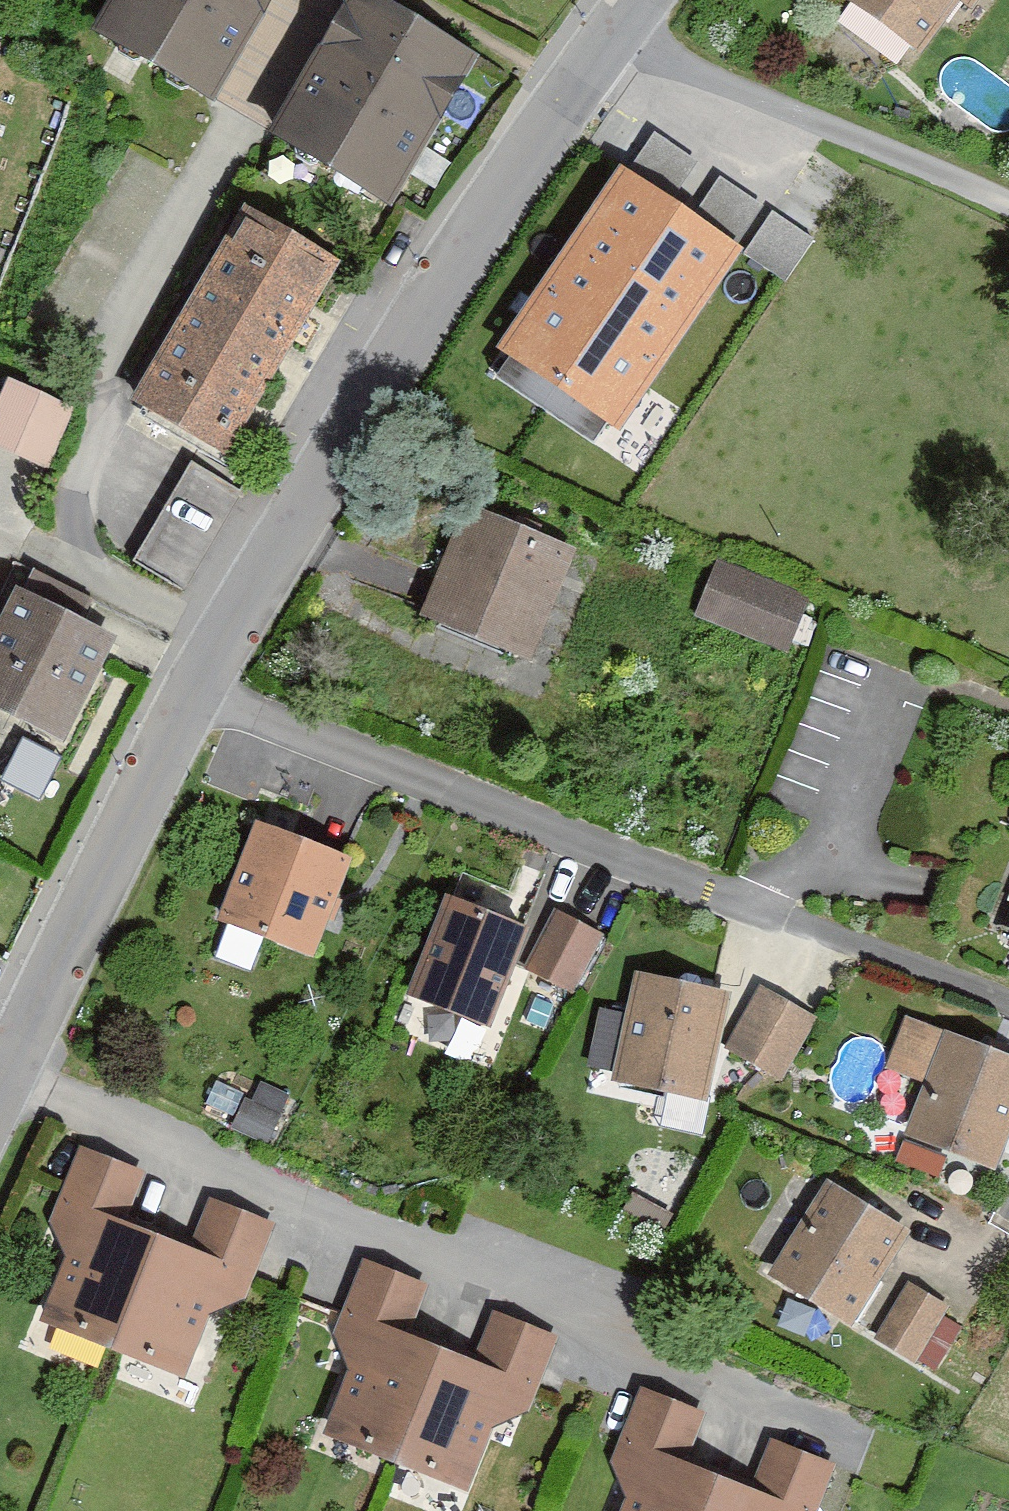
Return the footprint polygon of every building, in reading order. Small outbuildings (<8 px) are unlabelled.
[(83,32),(213,103),(269,0),(101,0),(83,32)] [(375,0),(353,0),(274,137),(390,204),(475,57),(375,0)] [(834,7),(917,63),(959,0),(839,0),(834,7)] [(628,172),(672,202),(700,162),(656,132),(628,172)] [(628,172),(620,167),(495,350),(618,433),(742,249),(736,245),(692,216),(672,202),(628,172)] [(692,216),(736,245),(763,205),(719,176),(692,216)] [(338,261),(244,209),(136,401),(231,454),(338,261)] [(744,253),(785,281),(814,241),(773,212),(744,253)] [(0,392),(0,463),(45,479),(67,415),(0,392)] [(190,458),(141,552),(194,580),(244,486),(190,458)] [(572,550),(465,505),(419,615),(526,660),(572,550)] [(809,596),(718,561),(696,617),(787,653),(809,596)] [(16,590),(0,622),(0,711),(64,743),(116,639),(16,590)] [(353,859),(254,821),(216,921),(315,958),(353,859)] [(529,929),(445,897),(407,997),(491,1029),(529,929)] [(554,909),(524,968),(573,993),(603,934),(554,909)] [(729,992),(634,973),(612,1084),(707,1103),(729,992)] [(818,1019),(762,986),(726,1048),(781,1081),(818,1019)] [(1008,1136),(1008,1057),(944,1033),(905,1137),(995,1172),(1008,1136)] [(63,1306),(131,1332),(170,1228),(131,1213),(148,1166),(94,1146),(61,1232),(87,1241),(63,1306)] [(851,1325),(908,1232),(828,1183),(771,1276),(851,1325)] [(205,1241),(170,1228),(131,1332),(198,1357),(224,1287),(244,1295),(273,1217),(222,1197),(205,1241)] [(347,1418),(416,1444),(455,1340),(415,1325),(433,1279),(378,1258),(346,1344),(372,1354),(347,1418)] [(949,1306),(908,1282),(874,1340),(915,1364),(949,1306)] [(490,1353),(455,1340),(416,1444),(483,1469),(509,1400),(528,1407),(558,1329),(506,1310),(490,1353)] [(737,1464),(697,1449),(715,1403),(660,1382),(628,1468),(653,1478),(641,1510),(719,1510),(737,1464)] [(737,1464),(719,1510),(818,1510),(840,1453),(788,1434),(772,1477),(737,1464)]
